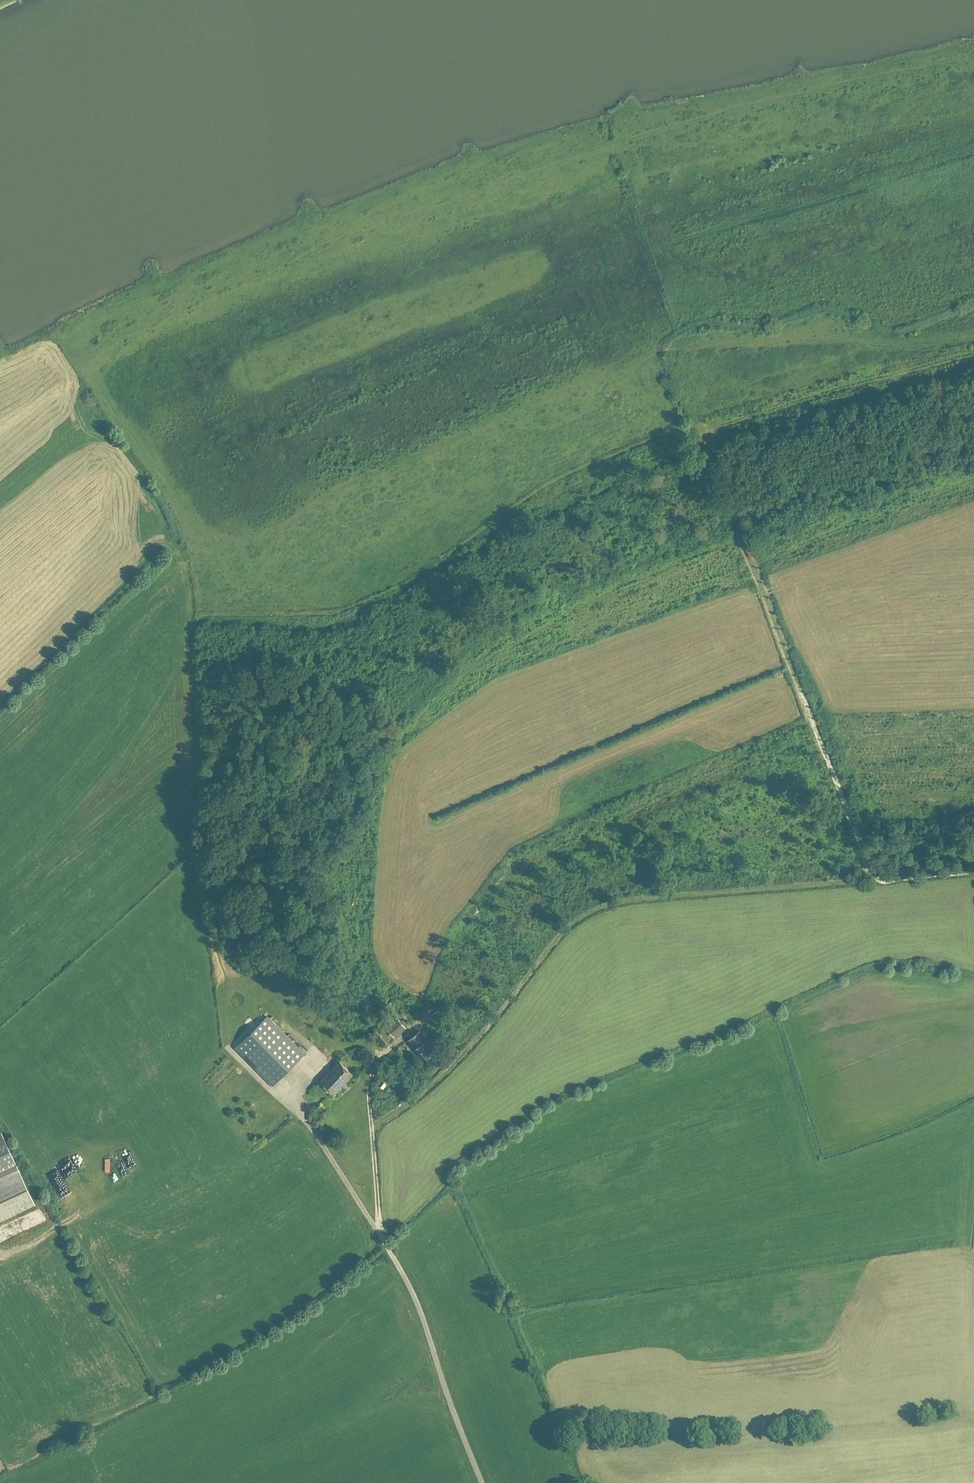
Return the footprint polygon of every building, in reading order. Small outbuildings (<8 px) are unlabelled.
[(380,1026),(372,1033),(382,1045),(390,1038),(387,1035),(390,1032),(394,1036),(405,1027),(397,1018),(394,1020),(388,1013),(380,1020),(386,1027),(387,1028),(383,1031),(380,1026)] [(235,1048),(272,1086),(304,1054),(266,1016),(235,1048)] [(435,1049),(420,1030),(408,1040),(424,1059),(435,1049)] [(334,1093),(352,1074),(339,1061),(320,1080),(334,1093)] [(0,1131),(0,1220),(34,1204),(0,1131)] [(110,1167),(117,1176),(129,1165),(122,1156),(110,1167)] [(16,1222),(7,1224),(10,1234),(19,1232),(16,1222)]
